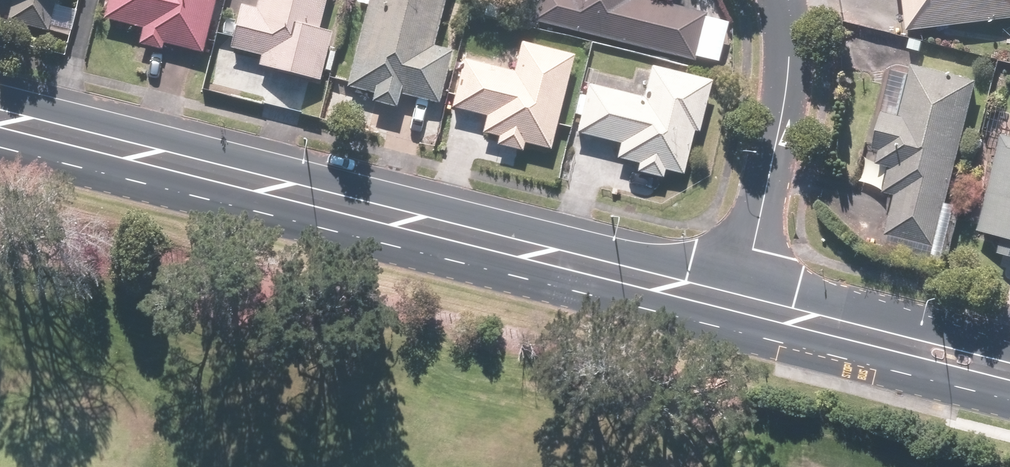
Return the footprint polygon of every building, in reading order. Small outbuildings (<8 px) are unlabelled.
[(215,0),(103,0),(98,22),(139,32),(137,42),(202,57),(215,0)] [(256,7),(234,3),(224,53),(257,60),(255,72),(317,85),(326,38),(314,35),(321,0),(258,0),(256,7)] [(352,9),(361,11),(342,86),(370,93),(368,101),(392,107),(395,95),(433,104),(447,52),(434,49),(446,0),(354,0),(352,9)] [(534,26),(687,64),(688,59),(712,65),(721,25),(630,2),(631,0),(540,0),(534,26)] [(901,30),(1009,20),(1009,0),(898,0),(901,30)] [(547,149),(570,58),(518,45),(511,73),(463,60),(450,109),(485,118),(479,138),(493,142),(492,147),(518,154),(521,142),(547,149)] [(931,248),(970,86),(913,72),(902,117),(875,111),(862,164),(885,170),(880,193),(896,197),(886,237),(931,248)] [(698,135),(707,85),(647,75),(643,97),(583,87),(574,140),(618,148),(615,163),(634,166),(633,171),(661,175),(661,171),(683,175),(690,133),(698,135)] [(974,235),(1000,241),(997,253),(1009,256),(1009,150),(997,147),(974,235)]
